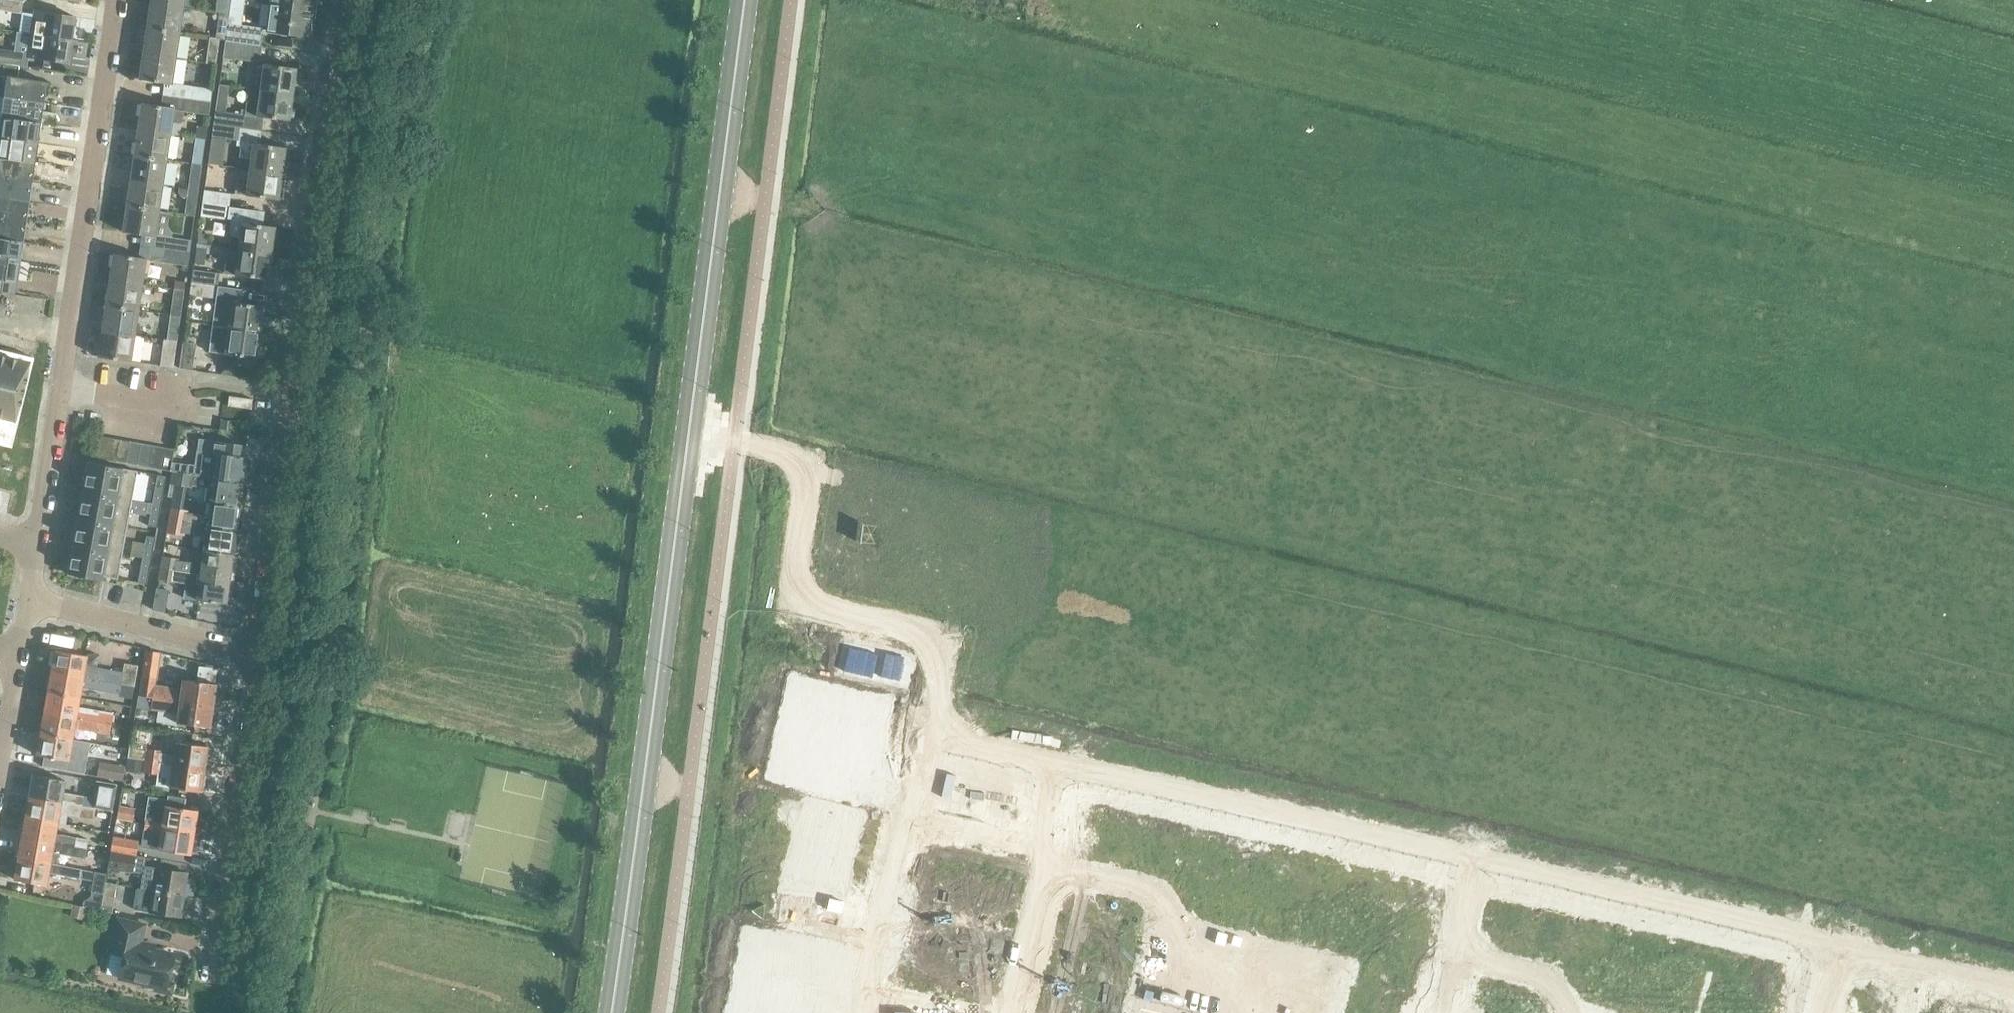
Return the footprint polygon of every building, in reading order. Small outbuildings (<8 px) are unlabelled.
[(10,0),(0,0),(0,11),(22,15),(24,2),(10,0)] [(272,2),(313,8),(314,0),(272,0),(272,2)] [(151,2),(147,28),(180,32),(184,7),(151,2)] [(313,8),(272,2),(268,31),(309,36),(313,8)] [(35,10),(31,34),(73,40),(77,17),(35,10)] [(216,38),(219,39),(226,39),(228,23),(229,14),(219,13),(216,38)] [(228,23),(226,39),(226,40),(259,45),(262,28),(228,23)] [(147,28),(144,54),(176,59),(180,32),(147,28)] [(73,40),(31,34),(28,57),(70,63),(73,40)] [(219,39),(216,38),(210,37),(206,63),(215,64),(219,39)] [(262,46),(259,45),(226,40),(223,58),(235,59),(235,58),(259,62),(262,46)] [(14,65),(16,52),(0,49),(0,62),(14,65)] [(176,59),(144,54),(140,79),(173,84),(176,59)] [(19,77),(20,66),(14,65),(0,62),(0,75),(19,77)] [(264,64),(261,90),(293,94),(297,68),(264,64)] [(4,97),(44,102),(47,82),(19,77),(0,75),(2,75),(2,77),(7,78),(4,97)] [(187,85),(185,98),(210,102),(212,89),(187,85)] [(293,94),(261,90),(259,101),(250,100),(248,102),(246,115),(290,120),(293,94)] [(4,97),(1,117),(41,123),(44,102),(4,97)] [(210,102),(185,98),(183,111),(209,114),(210,102)] [(142,103),(138,129),(171,134),(175,108),(142,103)] [(214,123),(240,127),(241,115),(215,111),(214,123)] [(0,126),(0,137),(38,143),(41,123),(1,117),(0,126)] [(240,127),(214,123),(212,137),(238,140),(240,127)] [(138,129),(134,155),(167,160),(171,134),(138,129)] [(35,162),(38,143),(0,137),(0,157),(35,162)] [(195,138),(192,163),(202,165),(205,139),(195,138)] [(251,158),(250,169),(283,173),(286,147),(241,141),(239,157),(251,158)] [(134,155),(131,180),(163,185),(167,160),(134,155)] [(33,181),(35,162),(0,157),(0,176),(33,181)] [(192,163),(188,188),(198,190),(202,165),(192,163)] [(283,173),(250,169),(248,185),(237,183),(236,194),(279,200),(279,198),(283,198),(285,185),(281,184),(283,173)] [(30,201),(33,181),(0,176),(0,197),(30,201)] [(131,180),(127,205),(159,210),(163,185),(131,180)] [(198,190),(188,188),(185,214),(194,216),(198,190)] [(205,190),(203,203),(230,206),(232,194),(205,190)] [(27,221),(30,201),(0,197),(0,217),(27,221)] [(241,238),(239,248),(272,253),(276,226),(246,222),(247,209),(230,207),(230,206),(203,203),(201,217),(232,221),(230,233),(233,237),(241,238)] [(123,232),(155,236),(159,210),(127,205),(123,232)] [(24,241),(27,221),(0,217),(0,238),(24,241)] [(166,237),(164,249),(189,253),(191,240),(166,237)] [(21,261),(24,241),(0,238),(0,258),(21,261)] [(272,253),(239,248),(238,260),(227,258),(225,273),(269,279),(272,253)] [(189,253),(164,249),(162,262),(187,265),(189,253)] [(114,253),(110,279),(143,284),(146,258),(114,253)] [(0,258),(0,279),(18,282),(21,261),(0,258)] [(193,270),(192,282),(217,286),(219,274),(193,270)] [(110,279),(106,305),(139,310),(143,284),(110,279)] [(174,289),(171,314),(181,316),(184,290),(174,289)] [(232,301),(229,328),(261,332),(265,306),(232,301)] [(106,305),(102,331),(135,335),(139,310),(106,305)] [(171,314),(167,340),(177,341),(181,316),(171,314)] [(261,332),(229,328),(225,354),(258,358),(261,332)] [(135,335),(102,331),(99,357),(131,361),(135,335)] [(177,341),(167,340),(164,339),(161,365),(174,367),(177,341)] [(180,368),(193,370),(197,343),(184,341),(180,368)] [(12,447),(34,358),(0,349),(0,444),(12,447)] [(222,374),(235,376),(238,361),(224,359),(222,374)] [(251,409),(253,399),(228,396),(227,406),(251,409)] [(95,457),(105,459),(109,437),(99,435),(95,457)] [(105,459),(117,461),(121,439),(109,437),(105,459)] [(117,461),(127,463),(131,441),(121,439),(117,461)] [(189,465),(188,474),(244,482),(245,473),(249,472),(251,460),(247,459),(247,458),(239,456),(241,443),(212,439),(210,452),(197,451),(195,466),(189,465)] [(127,463),(138,465),(142,443),(131,441),(127,463)] [(138,465),(148,467),(152,445),(142,443),(138,465)] [(148,467),(159,469),(163,447),(152,445),(148,467)] [(163,447),(159,469),(171,471),(175,449),(163,447)] [(88,462),(83,490),(133,499),(138,471),(88,462)] [(178,473),(173,472),(168,496),(185,499),(187,486),(203,489),(201,501),(211,503),(240,507),(241,505),(245,505),(247,493),(243,492),(244,482),(188,474),(178,473)] [(157,474),(153,500),(162,501),(166,476),(157,474)] [(1963,484),(1961,491),(1972,495),(1975,487),(1963,484)] [(1975,487),(1972,495),(1984,498),(1986,490),(1975,487)] [(83,490),(79,518),(128,527),(133,499),(83,490)] [(2002,495),(2000,503),(2012,506),(2013,498),(2002,495)] [(162,501),(153,500),(148,525),(157,527),(162,501)] [(170,509),(168,521),(237,531),(239,521),(243,520),(244,508),(240,507),(211,503),(209,516),(186,512),(170,509)] [(79,518),(74,546),(123,554),(128,527),(79,518)] [(206,538),(205,550),(234,554),(238,553),(240,540),(236,539),(237,531),(168,521),(166,533),(182,535),(206,538)] [(146,535),(142,559),(151,560),(156,537),(146,535)] [(2004,556),(2011,559),(2013,550),(2013,547),(2007,545),(2004,556)] [(123,554),(74,546),(69,574),(102,580),(103,576),(118,579),(123,554)] [(163,556),(161,568),(231,578),(232,567),(236,566),(238,557),(234,555),(234,554),(205,550),(203,563),(180,559),(163,556)] [(2004,556),(2000,568),(2008,570),(2011,559),(2004,556)] [(151,560),(142,559),(138,582),(147,584),(151,560)] [(231,578),(161,568),(159,579),(176,582),(200,585),(198,600),(227,604),(227,601),(232,600),(233,591),(229,589),(231,578)] [(1995,586),(1992,598),(2000,600),(2003,589),(1995,586)] [(169,590),(156,588),(153,609),(165,611),(169,590)] [(1992,598),(1989,610),(1996,612),(2000,600),(1992,598)] [(52,671),(121,684),(135,686),(138,665),(125,663),(123,672),(85,665),(87,656),(56,650),(52,671)] [(52,671),(48,691),(80,697),(82,687),(120,693),(121,684),(52,671)] [(144,674),(141,695),(213,705),(216,684),(184,679),(183,689),(155,685),(157,676),(144,674)] [(774,774),(865,795),(886,703),(794,682),(774,774)] [(48,691),(45,713),(112,725),(114,713),(78,707),(80,697),(48,691)] [(213,705),(141,695),(139,694),(137,707),(179,713),(178,723),(210,727),(210,725),(214,724),(216,712),(212,710),(213,705)] [(45,713),(41,734),(73,740),(74,730),(110,737),(112,725),(45,713)] [(2004,738),(2012,741),(2013,733),(2013,729),(2007,727),(2004,738)] [(89,742),(73,740),(41,734),(39,741),(36,741),(35,751),(37,752),(37,755),(45,756),(43,766),(84,773),(89,742)] [(2004,738),(2001,750),(2008,752),(2012,741),(2004,738)] [(131,758),(144,760),(203,769),(205,759),(208,758),(209,751),(206,749),(207,746),(177,742),(175,755),(146,751),(145,752),(129,749),(128,758),(131,758)] [(128,758),(126,770),(143,773),(143,772),(144,760),(131,758),(128,758)] [(203,769),(144,760),(143,772),(158,774),(156,785),(200,791),(200,788),(203,787),(204,780),(202,778),(203,769)] [(99,763),(98,776),(122,780),(124,766),(99,763)] [(1995,770),(1992,782),(1999,784),(2003,773),(1995,770)] [(34,775),(30,796),(81,805),(83,796),(63,793),(65,780),(34,775)] [(1944,775),(1942,782),(1953,786),(1955,778),(1944,775)] [(1955,778),(1953,786),(1965,789),(1967,781),(1955,778)] [(97,781),(91,806),(98,808),(113,810),(117,785),(97,781)] [(1985,787),(1983,794),(1995,798),(1997,790),(1985,787)] [(1997,790),(1995,798),(2006,801),(2008,793),(1997,790)] [(30,796),(26,817),(58,822),(66,824),(68,814),(96,819),(98,808),(91,806),(81,805),(30,796)] [(149,796),(145,825),(194,832),(197,810),(167,806),(168,799),(149,796)] [(119,806),(117,819),(132,822),(135,809),(119,806)] [(26,817),(23,837),(88,849),(90,840),(56,834),(58,822),(26,817)] [(193,838),(194,832),(145,825),(142,847),(191,854),(191,851),(195,851),(197,838),(193,838)] [(16,855),(19,856),(19,859),(51,864),(53,852),(86,858),(88,849),(23,837),(22,844),(18,844),(16,855)] [(113,837),(111,851),(137,855),(138,841),(113,837)] [(937,881),(946,844),(932,841),(923,878),(937,881)] [(946,844),(937,881),(951,885),(960,848),(946,844)] [(966,888),(974,851),(960,848),(951,885),(966,888)] [(111,851),(109,861),(108,868),(143,873),(144,866),(145,856),(137,855),(111,851)] [(966,888),(980,891),(988,854),(974,851),(966,888)] [(1002,857),(988,854),(980,891),(994,894),(1002,857)] [(95,872),(51,864),(19,859),(15,880),(47,885),(49,873),(93,881),(95,872)] [(143,873),(140,888),(185,895),(188,873),(144,866),(143,873)] [(95,872),(93,881),(91,896),(84,901),(83,906),(101,910),(105,883),(107,874),(95,872)] [(101,910),(112,912),(117,884),(105,883),(101,910)] [(185,895),(140,888),(138,888),(135,909),(181,917),(185,895)] [(917,908),(919,896),(912,894),(909,906),(917,908)] [(927,898),(919,896),(917,908),(924,909),(927,898)] [(829,898),(826,910),(842,913),(844,901),(829,898)] [(937,912),(945,914),(947,902),(940,901),(937,912)] [(953,916),(955,904),(947,902),(945,914),(953,916)] [(86,907),(74,905),(71,916),(83,919),(86,907)] [(965,919),(973,921),(975,909),(968,907),(965,919)] [(981,922),(983,911),(975,909),(973,921),(981,922)] [(905,924),(913,926),(915,914),(907,912),(905,924)] [(997,914),(990,912),(987,924),(995,926),(997,914)] [(913,926),(920,928),(923,916),(915,914),(913,926)] [(174,955),(140,947),(146,924),(117,918),(110,951),(105,974),(120,977),(156,986),(155,990),(171,993),(174,982),(168,981),(174,955)] [(933,930),(941,932),(943,920),(935,919),(933,930)] [(951,922),(943,920),(941,932),(948,934),(951,922)] [(961,937),(969,939),(971,927),(964,925),(961,937)] [(1130,933),(1142,936),(1144,928),(1132,925),(1130,933)] [(969,939),(976,940),(979,929),(971,927),(969,939)] [(985,930),(983,942),(991,944),(993,932),(985,930)] [(1142,936),(1130,933),(1128,941),(1140,944),(1142,936)] [(750,935),(733,1012),(829,1012),(842,956),(750,935)] [(893,940),(885,977),(900,981),(908,944),(893,940)] [(908,944),(900,981),(914,984),(922,947),(908,944)] [(928,987),(936,950),(922,947),(914,984),(928,987)] [(951,953),(937,950),(936,950),(928,987),(942,990),(951,953)] [(956,994),(965,956),(951,953),(942,990),(956,994)] [(956,994),(970,997),(979,960),(965,956),(956,994)] [(994,963),(979,960),(970,997),(985,1000),(994,963)] [(1124,961),(1122,968),(1134,971),(1136,963),(1124,961)] [(1708,962),(1707,970),(1718,973),(1719,965),(1708,962)] [(1132,979),(1134,971),(1122,968),(1120,976),(1132,979)] [(1707,970),(1705,978),(1716,981),(1718,973),(1707,970)] [(1352,972),(1351,980),(1362,982),(1363,974),(1352,972)] [(1351,980),(1349,988),(1360,990),(1362,982),(1351,980)] [(1470,980),(1466,998),(1503,1007),(1507,988),(1470,980)] [(1926,1012),(1965,1012),(1966,1007),(1949,1003),(1950,1000),(1935,997),(1935,1000),(1929,999),(1926,1012)] [(1113,1006),(1125,1008),(1127,1001),(1115,998),(1113,1006)] [(1503,1007),(1466,998),(1462,1012),(1502,1012),(1503,1007)] [(1556,998),(1554,1007),(1565,1009),(1567,1001),(1556,998)] [(1704,1011),(1710,1012),(1715,1012),(1717,1006),(1706,1003),(1704,1011)] [(1376,1012),(1415,1012),(1377,1004),(1376,1012)]
